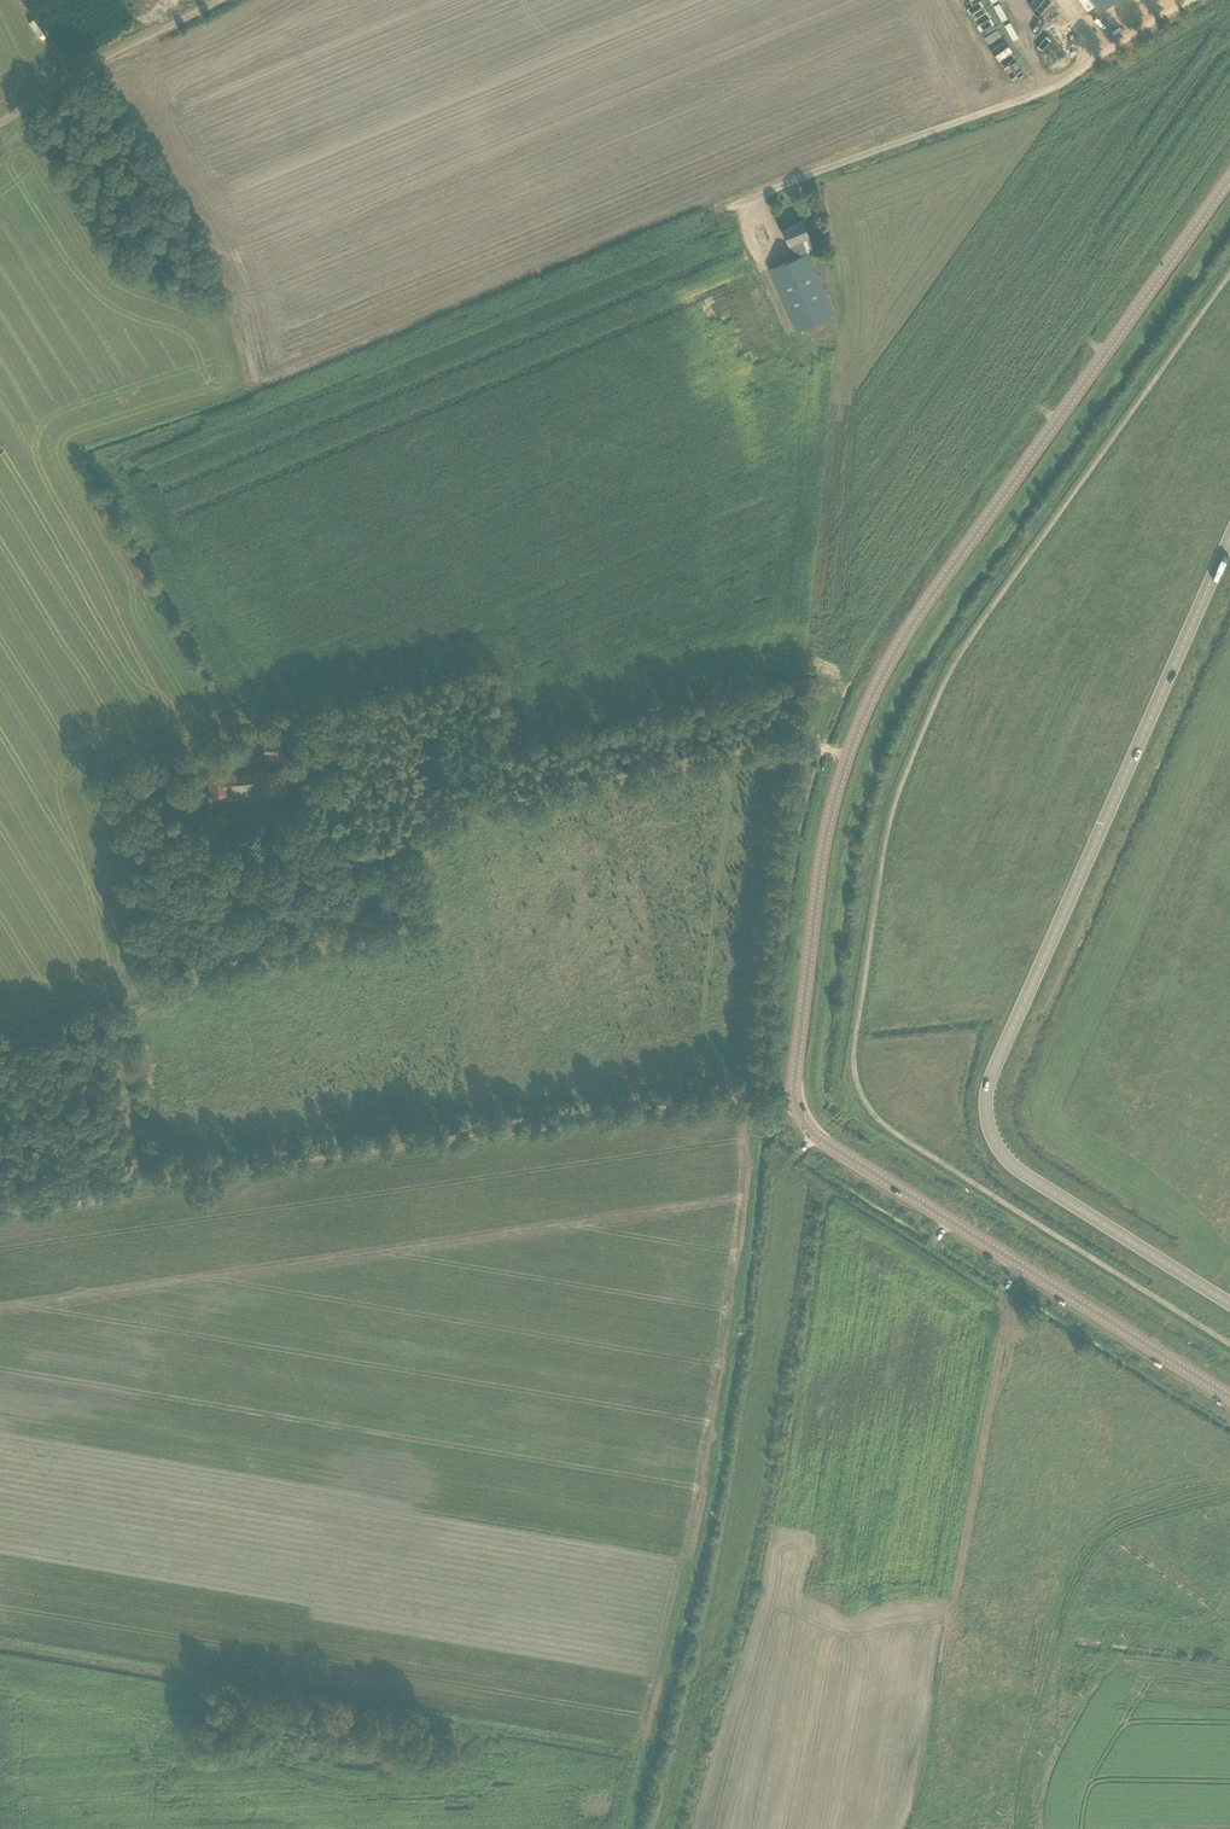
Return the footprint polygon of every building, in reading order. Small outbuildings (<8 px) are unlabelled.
[(1100,10),(1113,0),(1092,0),(1100,10)] [(39,22),(32,26),(40,37),(46,33),(39,22)] [(798,257),(769,269),(774,280),(795,330),(834,314),(821,282),(808,252),(814,250),(807,232),(802,221),(782,230),(791,249),(794,248),(798,257)]
